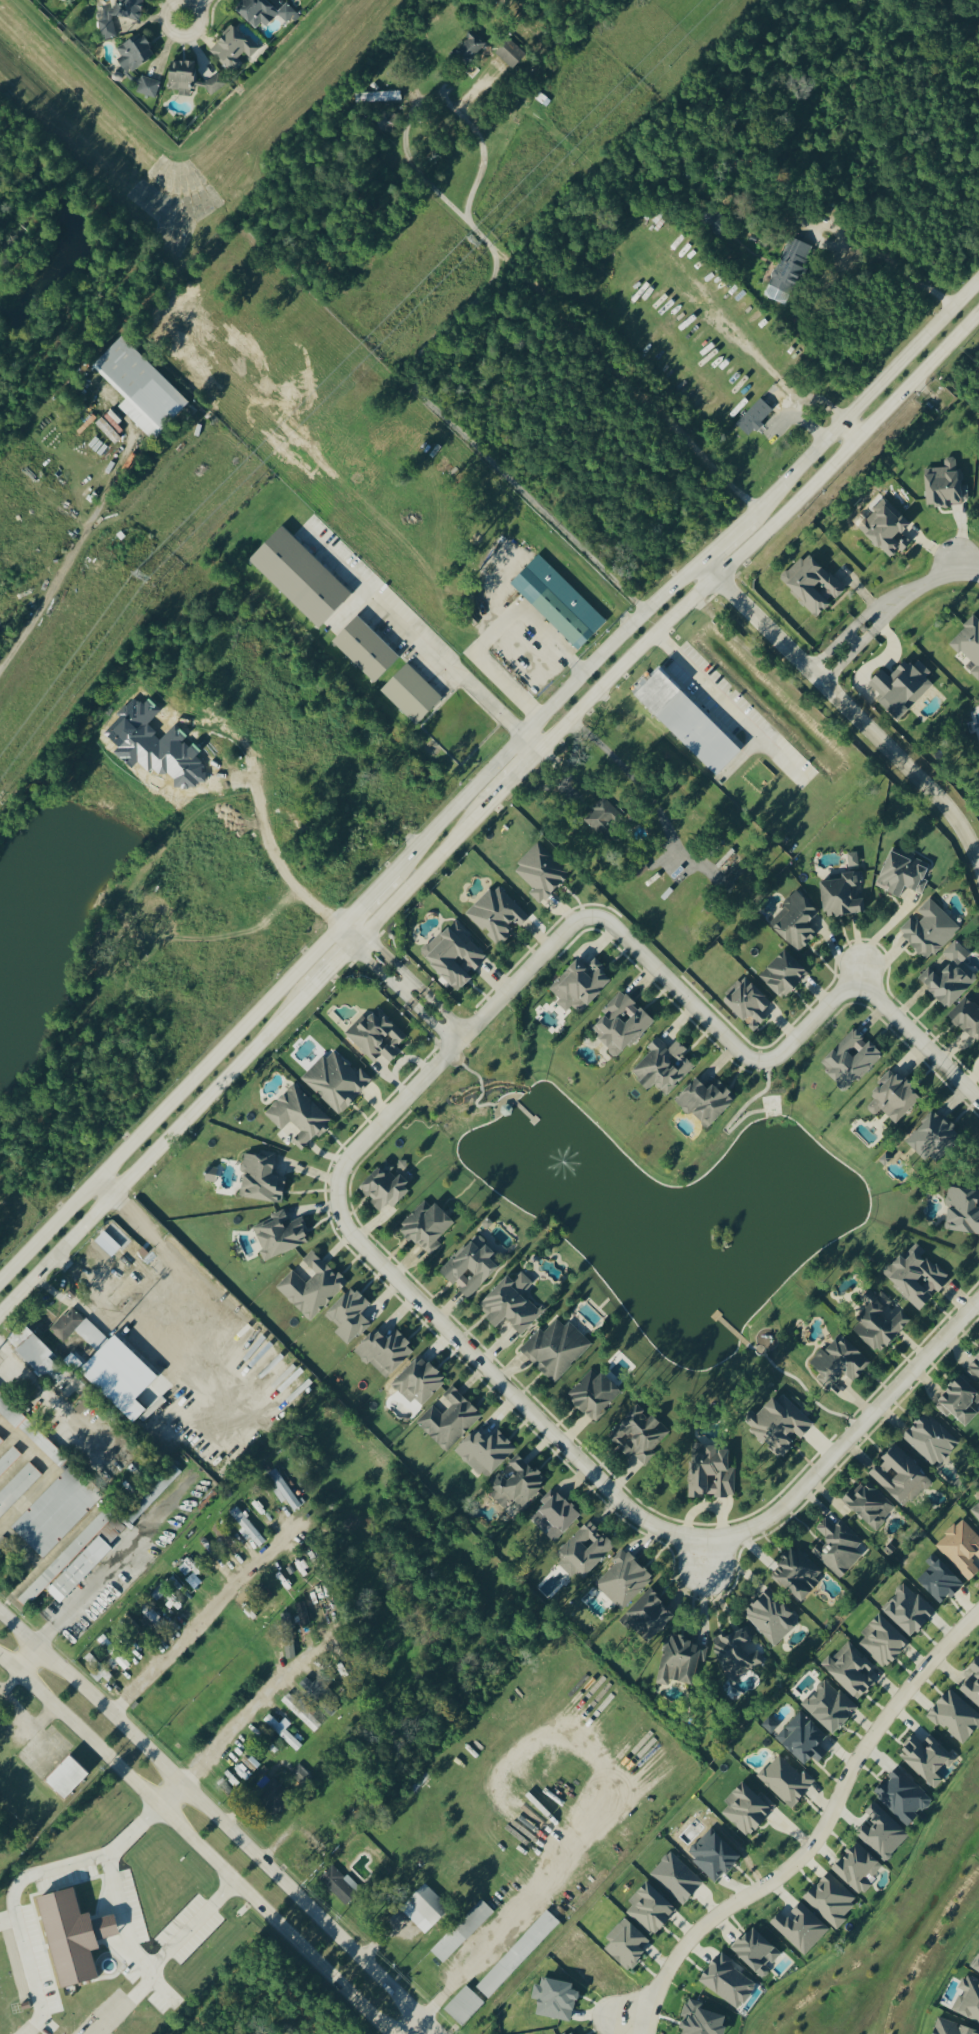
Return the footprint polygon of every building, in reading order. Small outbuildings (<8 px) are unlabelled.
[(126,37),(129,27),(141,29),(147,0),(118,0),(114,16),(102,13),(98,31),(126,37)] [(263,24),(266,28),(280,16),(288,26),(299,17),(288,4),(284,8),(277,0),(250,0),(238,10),(256,31),(263,24)] [(262,49),(237,25),(209,53),(229,73),(246,55),(251,60),(262,49)] [(117,49),(122,58),(119,59),(128,75),(158,58),(147,37),(158,31),(155,27),(117,49)] [(526,58),(510,41),(496,54),(513,71),(526,58)] [(173,62),(170,91),(180,92),(179,97),(193,98),(197,64),(173,62)] [(137,94),(156,100),(161,84),(142,78),(137,94)] [(812,247),(789,238),(769,287),(792,296),(812,247)] [(161,433),(190,405),(124,338),(95,366),(161,433)] [(775,413),(761,399),(737,425),(751,438),(775,413)] [(929,507),(965,505),(964,473),(957,473),(956,459),(945,459),(945,469),(927,470),(929,507)] [(859,529),(895,562),(910,546),(902,539),(914,526),(884,498),(876,506),(878,508),(859,529)] [(355,597),(285,528),(251,562),(320,631),(355,597)] [(822,620),(848,589),(807,554),(781,585),(822,620)] [(607,624),(540,556),(512,585),(580,652),(607,624)] [(959,656),(962,653),(977,668),(971,674),(978,683),(978,615),(949,645),(959,656)] [(333,645),(377,686),(402,659),(359,618),(333,645)] [(934,684),(908,662),(892,679),(883,671),(870,686),(886,699),(882,704),(901,721),(934,684)] [(445,700),(408,665),(381,694),(418,728),(445,700)] [(636,698),(718,779),(744,752),(663,671),(636,698)] [(625,818),(604,799),(583,821),(604,841),(625,818)] [(533,891),(529,895),(543,909),(572,878),(538,845),(513,872),(533,891)] [(878,890),(904,899),(907,890),(922,895),(934,863),(894,848),(878,890)] [(850,868),(861,868),(860,854),(850,855),(850,868)] [(869,915),(868,901),(863,901),(860,874),(844,875),(845,882),(823,884),(827,919),(838,918),(838,919),(869,915)] [(467,916),(499,948),(519,928),(521,930),(531,920),(497,886),(467,916)] [(784,905),(789,911),(773,927),(800,954),(818,937),(809,928),(822,916),(798,891),(784,905)] [(899,934),(930,963),(962,929),(932,901),(920,913),(926,919),(919,926),(913,920),(899,934)] [(455,996),(474,982),(471,979),(484,970),(480,964),(487,959),(482,950),(478,952),(459,924),(423,949),(455,996)] [(964,966),(972,957),(956,942),(944,956),(953,965),(941,978),(931,968),(920,980),(932,991),(931,993),(952,1011),(978,981),(978,980),(964,966)] [(807,980),(804,977),(808,972),(787,952),(761,980),(786,1003),(807,980)] [(582,1017),(614,983),(604,973),(607,970),(597,960),(588,969),(579,961),(551,991),(561,1001),(557,1005),(567,1014),(572,1008),(582,1017)] [(723,1001),(748,1027),(749,1027),(756,1034),(770,1020),(766,1016),(775,1007),(747,978),(723,1001)] [(655,1024),(623,992),(602,1013),(607,1017),(591,1033),(619,1060),(655,1024)] [(978,1039),(978,1002),(973,996),(951,1017),(976,1042),(978,1039)] [(391,1066),(402,1056),(397,1051),(408,1040),(380,1011),(368,1022),(364,1018),(346,1036),(374,1065),(383,1057),(391,1066)] [(401,1031),(407,1024),(397,1016),(391,1022),(401,1031)] [(822,1068),(849,1092),(882,1055),(855,1031),(822,1068)] [(668,1098),(696,1068),(684,1056),(688,1052),(678,1042),(670,1051),(657,1039),(647,1049),(652,1053),(632,1074),(651,1093),(656,1087),(668,1098)] [(303,1080),(340,1117),(374,1083),(361,1071),(357,1075),(333,1051),(303,1080)] [(925,1100),(893,1070),(880,1083),(886,1088),(866,1109),(876,1118),(882,1111),(899,1127),(925,1100)] [(675,1104),(689,1117),(692,1114),(711,1132),(739,1102),(719,1082),(710,1092),(698,1080),(675,1104)] [(333,1122),(294,1086),(265,1117),(283,1134),(278,1140),(287,1148),(291,1143),(303,1153),(333,1122)] [(928,1160),(936,1151),(943,1158),(964,1134),(938,1111),(910,1144),(928,1160)] [(245,1151),(241,1173),(246,1174),(241,1197),(283,1205),(288,1179),(275,1177),(278,1158),(245,1151)] [(412,1192),(407,1187),(415,1180),(400,1163),(388,1174),(382,1167),(359,1189),(381,1212),(389,1205),(393,1209),(412,1192)] [(978,1235),(978,1191),(950,1186),(946,1207),(951,1208),(948,1230),(978,1235)] [(438,1243),(458,1223),(438,1204),(433,1209),(426,1202),(400,1229),(430,1258),(442,1246),(438,1243)] [(267,1262),(312,1243),(302,1219),(291,1223),(287,1212),(253,1226),(267,1262)] [(469,1300),(503,1267),(494,1257),(497,1254),(479,1235),(441,1272),(469,1300)] [(922,1312),(952,1281),(925,1255),(928,1253),(922,1248),(890,1282),(922,1312)] [(310,1323),(348,1285),(314,1251),(304,1261),(317,1275),(306,1285),(293,1272),(276,1289),(310,1323)] [(527,1294),(536,1285),(519,1268),(482,1306),(491,1315),(487,1319),(497,1329),(507,1319),(523,1336),(546,1313),(527,1294)] [(349,1347),(372,1323),(363,1315),(373,1305),(354,1288),(326,1317),(339,1330),(335,1334),(349,1347)] [(853,1330),(882,1356),(915,1322),(885,1295),(853,1330)] [(109,1342),(74,1307),(52,1330),(65,1343),(75,1332),(97,1354),(109,1342)] [(521,1350),(556,1384),(593,1346),(570,1323),(565,1328),(558,1320),(545,1334),(541,1330),(521,1350)] [(417,1350),(398,1331),(390,1340),(378,1328),(355,1353),(368,1365),(370,1363),(388,1381),(417,1350)] [(161,1377),(117,1335),(81,1373),(135,1424),(144,1415),(134,1405),(161,1377)] [(811,1366),(823,1373),(818,1381),(832,1390),(843,1373),(858,1383),(874,1360),(839,1338),(829,1355),(821,1350),(811,1366)] [(423,1408),(449,1380),(422,1355),(393,1386),(413,1404),(416,1401),(423,1408)] [(970,1368),(978,1376),(978,1358),(970,1368)] [(605,1373),(599,1379),(592,1372),(568,1396),(595,1423),(625,1393),(605,1373)] [(972,1407),(978,1400),(978,1391),(963,1376),(934,1406),(947,1419),(951,1415),(966,1428),(978,1415),(978,1414),(972,1407)] [(448,1454),(484,1416),(453,1387),(444,1396),(453,1405),(443,1416),(433,1407),(417,1424),(448,1454)] [(816,1425),(782,1392),(748,1428),(782,1461),(816,1425)] [(60,1470),(71,1459),(0,1393),(0,1413),(60,1470)] [(81,1416),(94,1403),(85,1394),(72,1407),(81,1416)] [(643,1465),(662,1456),(657,1444),(670,1437),(657,1410),(612,1432),(627,1462),(638,1457),(643,1465)] [(905,1438),(939,1469),(961,1444),(926,1414),(905,1438)] [(456,1450),(485,1481),(518,1450),(500,1431),(490,1441),(479,1429),(456,1450)] [(871,1476),(908,1510),(935,1482),(896,1446),(883,1459),(885,1460),(871,1476)] [(691,1498),(735,1498),(735,1447),(694,1447),(694,1483),(690,1483),(691,1498)] [(19,1458),(0,1478),(0,1461),(11,1450),(19,1458)] [(550,1482),(520,1454),(510,1465),(518,1473),(510,1482),(503,1476),(488,1493),(507,1511),(515,1503),(523,1510),(550,1482)] [(182,1474),(171,1463),(122,1514),(133,1525),(182,1474)] [(40,1478),(0,1518),(0,1493),(28,1465),(40,1478)] [(10,1530),(71,1465),(101,1495),(42,1560),(10,1530)] [(286,1501),(293,1513),(301,1508),(279,1472),(269,1478),(277,1490),(273,1492),(281,1504),(286,1501)] [(897,1510),(863,1480),(844,1502),(877,1532),(897,1510)] [(583,1515),(554,1489),(541,1503),(544,1506),(531,1521),(557,1544),(583,1515)] [(267,1543),(237,1507),(228,1515),(249,1541),(251,1540),(259,1549),(267,1543)] [(103,1512),(17,1602),(26,1611),(112,1521),(103,1512)] [(841,1521),(837,1526),(828,1518),(814,1532),(824,1541),(812,1554),(841,1581),(863,1558),(856,1551),(864,1543),(841,1521)] [(978,1574),(978,1569),(973,1563),(978,1558),(978,1560),(978,1537),(963,1520),(936,1546),(970,1583),(978,1574)] [(588,1576),(617,1549),(593,1522),(555,1555),(573,1575),(580,1568),(588,1576)] [(213,1529),(224,1546),(232,1542),(221,1524),(213,1529)] [(799,1603),(828,1576),(799,1545),(784,1559),(788,1563),(774,1576),(799,1603)] [(656,1578),(628,1551),(595,1585),(623,1612),(656,1578)] [(918,1582),(945,1607),(967,1584),(935,1554),(926,1563),(932,1568),(918,1582)] [(202,1585),(196,1576),(199,1574),(191,1560),(178,1568),(192,1591),(202,1585)] [(884,1611),(917,1639),(939,1614),(903,1583),(896,1593),(898,1594),(884,1611)] [(776,1649),(805,1620),(772,1588),(744,1617),(776,1649)] [(678,1617),(653,1591),(620,1621),(628,1629),(633,1625),(650,1643),(678,1617)] [(279,1606),(261,1604),(260,1613),(278,1615),(279,1606)] [(880,1615),(863,1634),(867,1638),(860,1646),(888,1671),(913,1644),(880,1615)] [(670,1688),(671,1682),(697,1687),(704,1648),(691,1645),(692,1638),(668,1633),(658,1686),(670,1688)] [(835,1659),(836,1660),(828,1669),(861,1702),(876,1686),(865,1674),(873,1666),(850,1643),(835,1659)] [(108,1653),(126,1670),(131,1665),(113,1648),(108,1653)] [(978,1657),(967,1671),(973,1677),(961,1690),(978,1707),(978,1658),(978,1657)] [(299,1686),(314,1702),(323,1695),(307,1678),(299,1686)] [(836,1736),(860,1710),(827,1680),(803,1707),(836,1736)] [(941,1732),(945,1728),(963,1747),(978,1731),(978,1716),(953,1690),(926,1717),(941,1732)] [(322,1726),(312,1717),(316,1713),(302,1699),(298,1703),(288,1694),(280,1703),(315,1735),(322,1726)] [(286,1723),(280,1712),(274,1715),(281,1727),(286,1723)] [(830,1737),(802,1712),(777,1739),(808,1767),(815,1758),(822,1764),(830,1756),(821,1748),(830,1737)] [(303,1747),(270,1715),(264,1722),(297,1754),(303,1747)] [(901,1757),(937,1790),(945,1781),(941,1777),(957,1760),(932,1736),(923,1745),(914,1736),(904,1747),(907,1750),(901,1757)] [(46,1783),(65,1802),(91,1776),(72,1756),(46,1783)] [(759,1779),(793,1810),(818,1783),(806,1772),(802,1776),(779,1756),(759,1779)] [(290,1779),(303,1787),(310,1775),(297,1767),(290,1779)] [(875,1794),(909,1829),(935,1803),(901,1768),(875,1794)] [(725,1804),(728,1807),(722,1815),(750,1841),(776,1812),(745,1783),(725,1804)] [(912,1838),(876,1803),(865,1814),(879,1827),(864,1842),(887,1864),(912,1838)] [(743,1859),(713,1829),(687,1855),(718,1885),(743,1859)] [(887,1870),(859,1843),(833,1870),(860,1897),(887,1870)] [(705,1886),(672,1853),(651,1874),(683,1907),(705,1886)] [(336,1866),(320,1881),(345,1907),(361,1892),(336,1866)] [(805,1900),(837,1931),(861,1904),(829,1874),(805,1900)] [(650,1883),(629,1903),(633,1907),(629,1911),(654,1938),(680,1913),(650,1883)] [(401,1911),(425,1937),(451,1912),(428,1886),(401,1911)] [(41,1899),(63,1991),(102,1981),(95,1953),(103,1951),(101,1942),(122,1937),(117,1916),(95,1922),(93,1914),(84,1916),(77,1890),(41,1899)] [(443,1965),(496,1915),(483,1901),(431,1952),(443,1965)] [(831,1932),(802,1903),(790,1916),(784,1910),(771,1923),(805,1958),(831,1932)] [(560,1923),(547,1912),(474,1993),(467,1987),(444,2012),(461,2027),(488,1997),(490,2000),(509,1979),(509,1980),(560,1923)] [(611,1944),(605,1952),(631,1973),(647,1954),(643,1951),(651,1940),(625,1919),(607,1941),(611,1944)] [(772,1972),(770,1969),(783,1954),(754,1927),(732,1950),(764,1980),(772,1972)] [(759,1986),(732,1968),(735,1963),(720,1954),(700,1984),(741,2012),(759,1986)] [(978,2025),(978,1982),(966,1975),(959,1990),(963,1992),(953,2011),(978,2025)] [(575,2023),(580,1992),(575,1992),(576,1985),(538,1979),(535,2001),(539,2002),(536,2017),(575,2023)] [(729,2028),(726,2027),(729,2018),(702,2010),(704,2004),(688,1999),(682,2018),(687,2020),(682,2033),(728,2033),(729,2028)] [(938,2019),(933,2033),(978,2033),(978,2032),(938,2019)]
